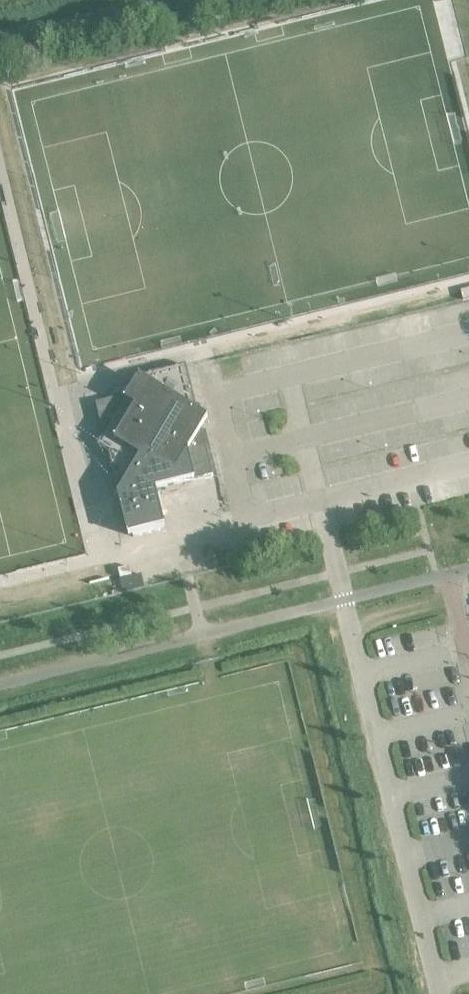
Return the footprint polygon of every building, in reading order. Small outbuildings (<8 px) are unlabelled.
[(127,395),(95,403),(128,535),(164,526),(155,489),(213,475),(201,428),(208,418),(197,412),(186,365),(138,377),(134,384),(111,390),(113,397),(128,393),(127,395)]
